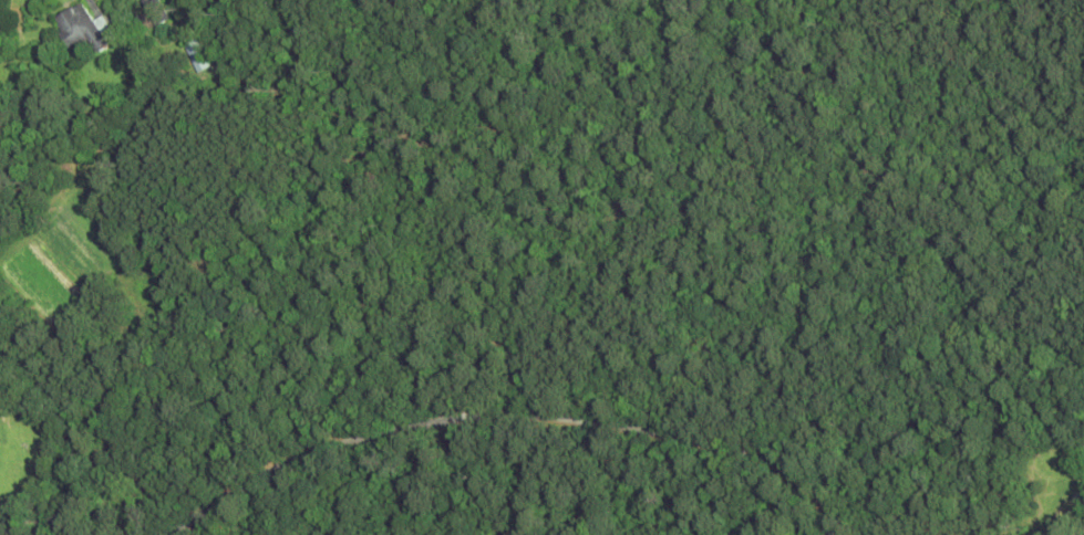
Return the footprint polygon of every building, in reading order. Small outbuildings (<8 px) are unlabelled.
[(86,36),(98,52),(110,43),(79,1),(53,21),(73,47),(86,36)] [(209,65),(195,37),(182,43),(196,72),(209,65)]
